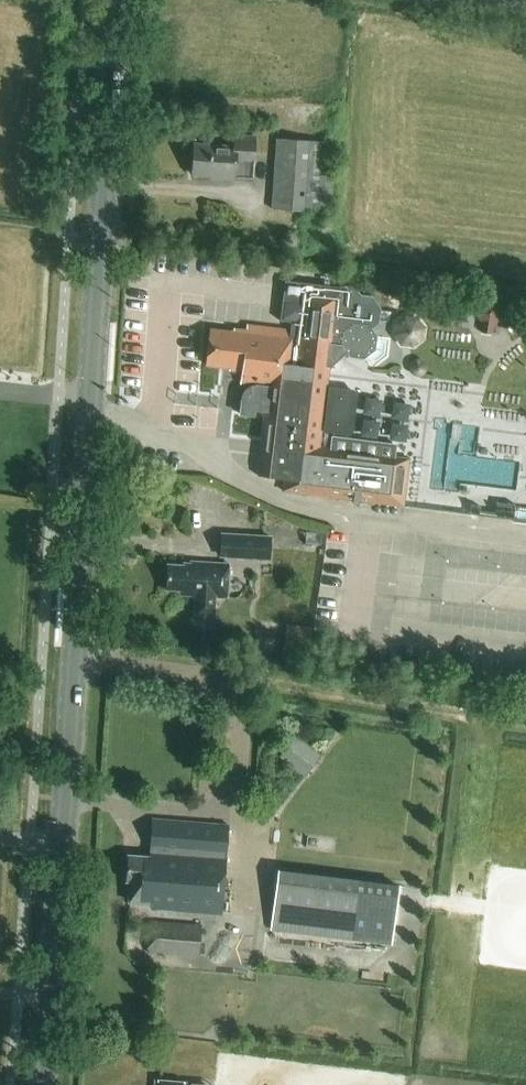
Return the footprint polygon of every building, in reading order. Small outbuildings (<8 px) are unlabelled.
[(253,162),(255,137),(235,135),(234,146),(194,144),(192,174),(219,175),(219,178),(235,179),(236,160),(253,162)] [(271,208),(330,213),(336,142),(275,137),(271,208)] [(209,328),(205,364),(228,367),(228,369),(240,371),(239,379),(239,383),(255,385),(255,386),(252,387),(249,388),(247,390),(245,392),(244,394),(243,397),(242,397),(242,399),(241,412),(240,412),(240,414),(242,414),(253,415),(254,409),(265,410),(258,475),(266,476),(283,478),(282,491),(404,506),(410,458),(395,456),(396,445),(331,437),(329,448),(318,446),(321,420),(325,421),(324,430),(348,433),(353,390),(329,387),(328,396),(325,396),(331,343),(341,345),(349,355),(364,357),(373,350),(375,337),(368,328),(377,321),(378,309),(401,312),(405,283),(359,277),(356,295),(351,289),(285,280),(280,321),(290,323),(289,330),(246,324),(246,330),(233,328),(233,331),(209,328)] [(484,323),(482,331),(492,332),(493,324),(501,318),(502,308),(497,300),(487,299),(478,304),(477,315),(484,323)] [(501,501),(496,501),(494,517),(513,520),(515,503),(510,502),(508,502),(501,501)] [(471,504),(470,514),(479,516),(480,505),(477,505),(474,505),(471,504)] [(269,559),(271,535),(220,532),(218,556),(269,559)] [(213,615),(214,596),(227,597),(229,564),(191,562),(191,566),(168,565),(167,589),(181,590),(181,594),(196,595),(194,613),(213,615)] [(293,764),(309,744),(296,735),(280,755),(293,764)] [(229,824),(152,819),(150,856),(129,855),(127,880),(131,881),(129,901),(157,903),(157,908),(222,912),(229,824)] [(392,945),(400,885),(279,869),(271,928),(392,945)] [(198,956),(200,924),(151,920),(148,951),(198,956)]
